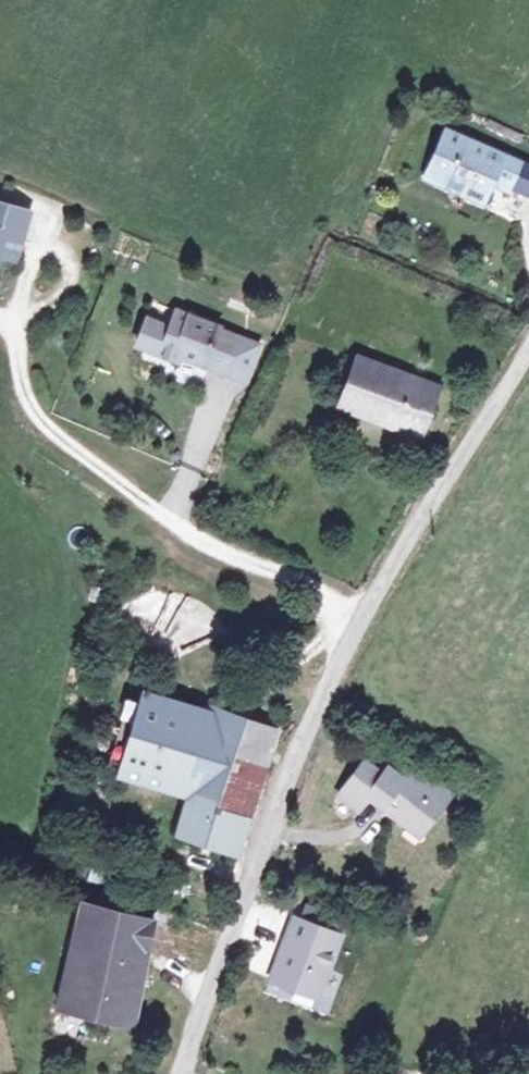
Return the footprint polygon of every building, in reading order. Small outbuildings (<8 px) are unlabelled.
[(528,174),(528,166),(512,158),(509,164),(443,132),(422,177),(489,207),(500,188),(518,197),(528,174)] [(518,197),(528,202),(528,174),(518,197)] [(7,267),(18,223),(0,217),(0,264),(7,267)] [(169,330),(146,322),(136,350),(176,364),(179,356),(244,379),(256,344),(215,329),(216,327),(175,313),(169,330)] [(435,392),(350,362),(331,411),(415,442),(435,392)] [(177,801),(204,717),(138,697),(118,781),(177,801)] [(235,859),(245,831),(270,737),(204,717),(177,801),(187,804),(175,844),(235,859)] [(362,761),(337,793),(353,806),(365,792),(405,824),(410,818),(421,827),(447,795),(417,770),(407,782),(386,766),(377,774),(362,761)] [(165,948),(172,921),(151,913),(147,925),(72,914),(59,974),(52,1008),(124,1022),(130,991),(141,945),(165,948)] [(337,936),(290,917),(265,976),(314,996),(337,936)]
